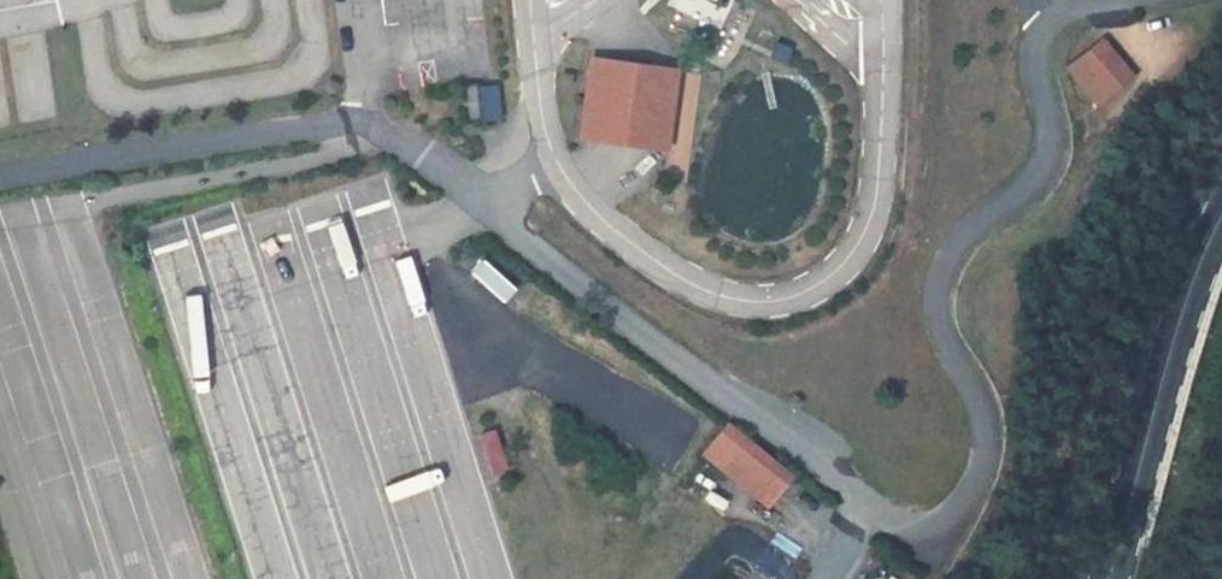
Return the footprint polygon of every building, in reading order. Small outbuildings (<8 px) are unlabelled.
[(1103,43),(1079,62),(1094,80),(1118,62),(1103,43)] [(589,56),(579,133),(663,145),(674,68),(589,56)] [(1094,80),(1079,62),(1069,69),(1096,103),(1130,76),(1118,62),(1094,80)] [(476,85),(463,86),(467,118),(480,117),(476,85)] [(785,472),(723,421),(700,450),(762,501),(785,472)]
